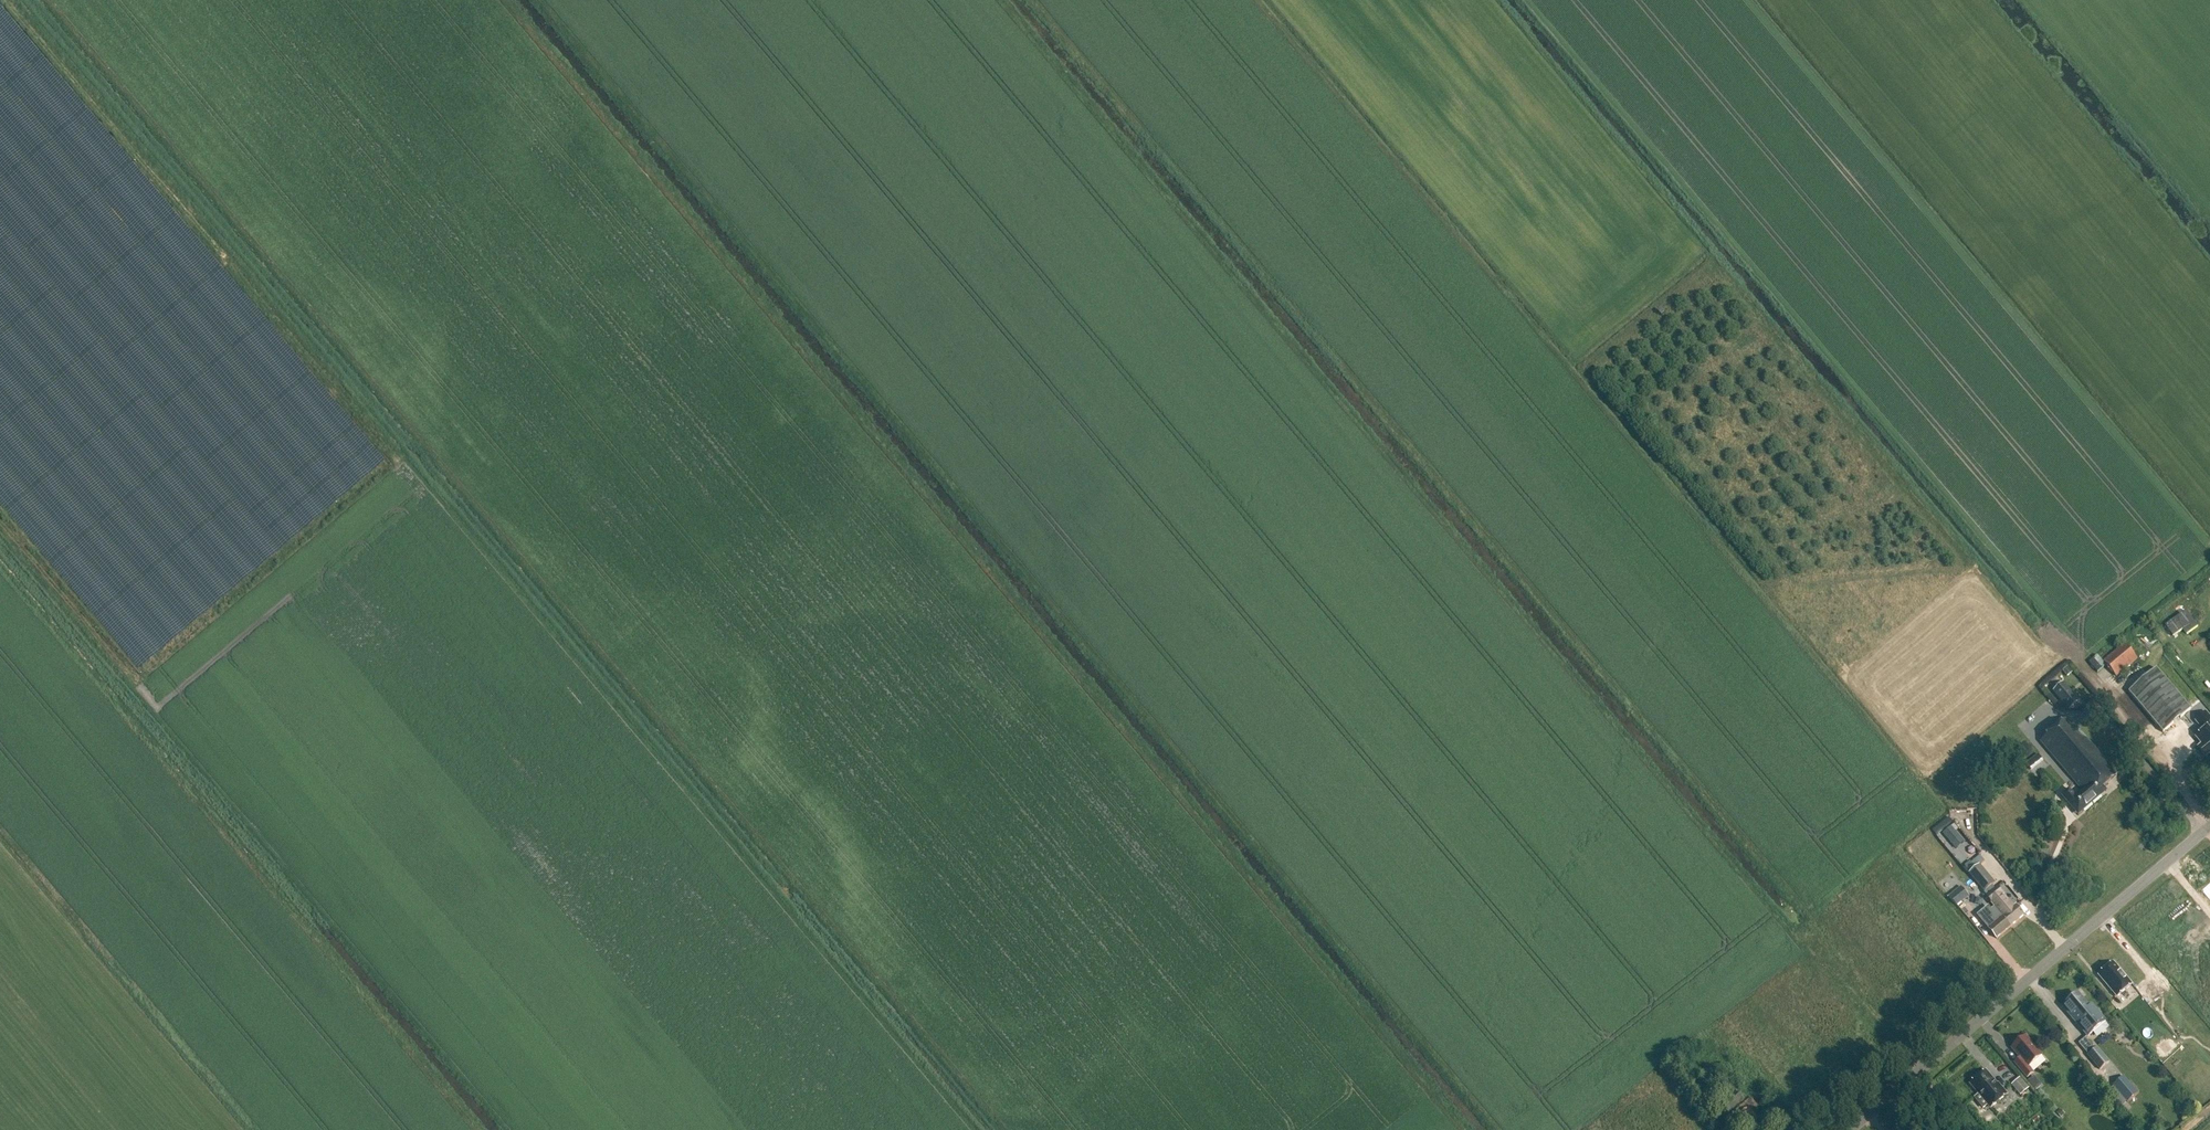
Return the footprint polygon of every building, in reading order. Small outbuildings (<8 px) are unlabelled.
[(2103,661),(2116,677),(2137,659),(2124,643),(2103,661)] [(2191,709),(2156,668),(2129,692),(2163,733),(2191,709)] [(2054,691),(2069,709),(2079,701),(2063,683),(2054,691)] [(2206,712),(2195,721),(2203,730),(2195,737),(2201,744),(2197,747),(2198,748),(2199,748),(2205,755),(2205,756),(2205,757),(2209,754),(2209,717),(2206,712)] [(2078,806),(2082,811),(2101,795),(2100,794),(2105,789),(2103,787),(2117,775),(2068,717),(2040,741),(2083,792),(2076,798),(2069,789),(2061,795),(2074,810),(2078,806)] [(1952,825),(1943,833),(1952,844),(1960,837),(1955,832),(1957,830),(1952,825)] [(1979,865),(1969,873),(1985,892),(1995,884),(1979,865)] [(2200,890),(2209,901),(2209,881),(2200,890)] [(1994,908),(2011,927),(2025,915),(2016,905),(2014,907),(2003,895),(2004,895),(1998,887),(1986,897),(1995,908),(1994,908)] [(1985,908),(1977,898),(1964,908),(1973,918),(1985,908)] [(1988,929),(1997,939),(2011,927),(1994,908),(1985,916),(1992,925),(1988,929)] [(2113,963),(2098,976),(2117,998),(2132,985),(2113,963)] [(2077,994),(2062,1006),(2088,1037),(2106,1022),(2091,1005),(2088,1007),(2077,994)] [(2042,1056),(2025,1036),(2011,1048),(2020,1058),(2014,1063),(2027,1078),(2033,1073),(2028,1067),(2042,1056)] [(2095,1049),(2085,1038),(2078,1044),(2088,1055),(2088,1056),(2100,1070),(2109,1062),(2097,1048),(2095,1049)] [(2144,1056),(2148,1060),(2152,1057),(2148,1052),(2144,1056)] [(1985,1072),(1971,1084),(1979,1094),(1974,1098),(1983,1108),(1988,1104),(1991,1108),(2007,1094),(1998,1084),(1996,1085),(1985,1072)] [(2123,1076),(2113,1085),(2127,1102),(2138,1094),(2123,1076)] [(2011,1085),(2021,1095),(2029,1088),(2020,1078),(2011,1085)] [(1720,1104),(1729,1113),(1743,1101),(1734,1091),(1720,1104)] [(1738,1116),(1750,1129),(1762,1129),(1766,1127),(1752,1111),(1758,1107),(1751,1099),(1736,1112),(1737,1113),(1739,1116),(1738,1116)]
